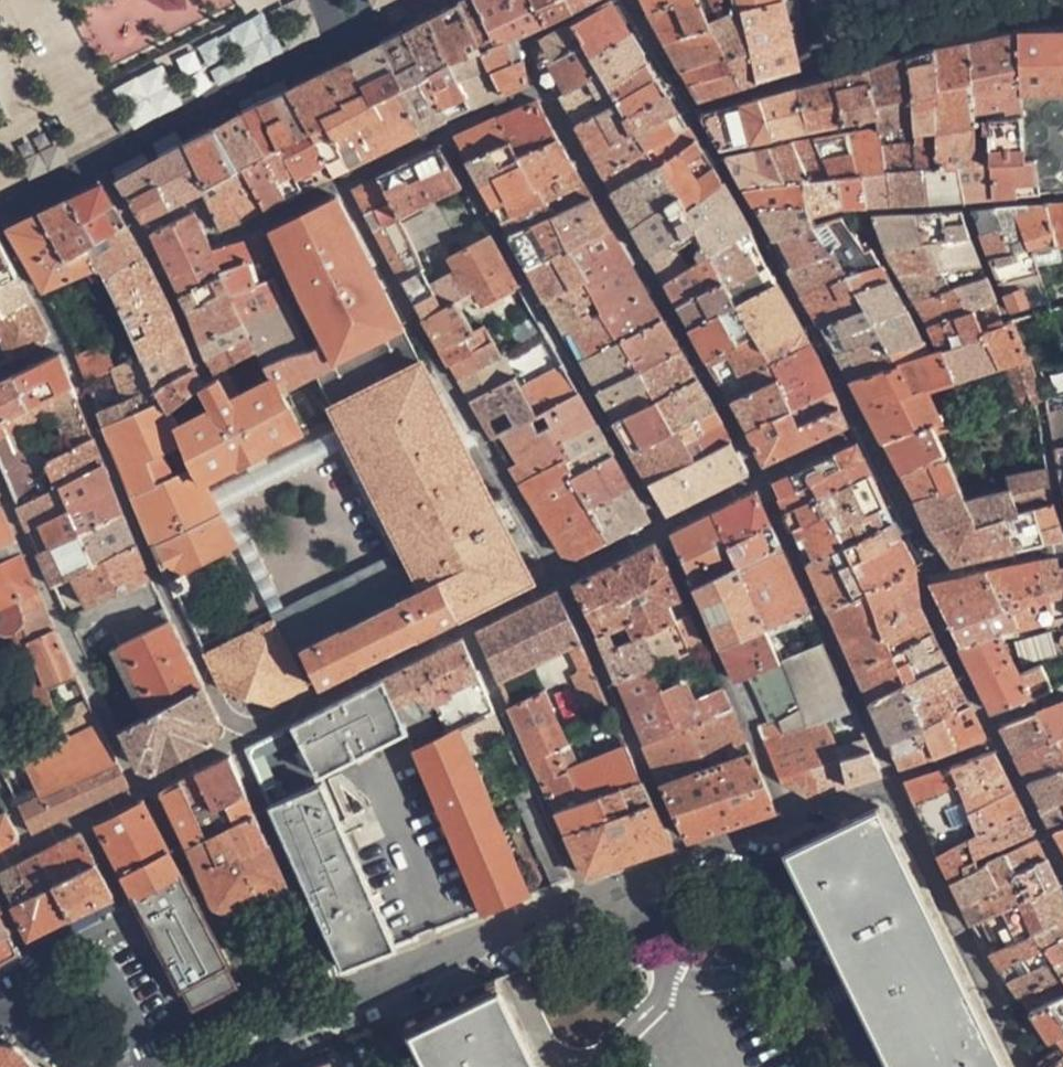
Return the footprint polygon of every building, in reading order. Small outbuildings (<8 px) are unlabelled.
[(460,6),(481,50),(495,44),(475,0),(472,0),(460,6)] [(495,44),(481,50),(501,92),(527,80),(517,36),(547,21),(534,0),(475,0),(495,44)] [(547,21),(572,7),(569,0),(534,0),(547,21)] [(648,9),(673,0),(644,0),(648,9)] [(715,24),(704,0),(673,0),(648,9),(682,67),(727,52),(715,24)] [(715,24),(727,52),(742,86),(750,84),(758,81),(743,15),(783,0),(704,0),(715,24)] [(799,69),(783,0),(743,15),(758,81),(799,69)] [(610,1),(570,23),(575,33),(589,56),(629,34),(610,1)] [(460,6),(429,21),(470,105),(501,92),(481,50),(460,6)] [(195,97),(282,52),(262,13),(175,58),(195,97)] [(429,21),(403,33),(445,117),(470,105),(429,21)] [(539,39),(545,50),(575,33),(570,23),(539,39)] [(1036,175),(1055,175),(1061,169),(1062,171),(1062,142),(1052,130),(1062,119),(1062,30),(1059,30),(1016,31),(1020,93),(1021,103),(1022,116),(1024,146),(1025,163),(1034,163),(1036,175)] [(1016,31),(966,42),(966,44),(933,48),(936,121),(937,142),(938,171),(923,172),(925,202),(963,200),(961,169),(978,168),(975,136),(973,114),(986,111),(1021,103),(1020,93),(1016,31)] [(403,33),(353,59),(376,103),(404,89),(423,127),(445,117),(403,33)] [(589,56),(575,33),(545,50),(538,54),(542,66),(560,96),(600,74),(589,56)] [(647,63),(629,34),(589,56),(600,74),(606,86),(647,63)] [(933,48),(905,57),(910,81),(912,125),(936,121),(933,48)] [(742,86),(727,52),(682,67),(700,97),(742,86)] [(905,57),(866,69),(873,114),(874,125),(875,131),(912,125),(910,81),(905,57)] [(349,165),(423,127),(404,89),(376,103),(353,59),(291,91),(314,135),(329,127),(349,165)] [(656,78),(647,63),(606,86),(616,101),(656,78)] [(130,126),(175,108),(159,67),(114,85),(130,126)] [(866,69),(833,79),(841,121),(873,114),(866,69)] [(560,96),(575,124),(616,101),(606,86),(600,74),(560,96)] [(666,93),(656,78),(616,101),(625,116),(666,93)] [(833,79),(796,88),(808,128),(841,121),(833,79)] [(796,88),(758,98),(774,135),(808,128),(796,88)] [(291,91),(275,99),(298,143),(314,135),(291,91)] [(591,151),(604,175),(637,155),(645,151),(635,134),(677,110),(672,103),(666,93),(625,116),(616,101),(575,124),(591,151)] [(700,113),(720,146),(774,135),(758,98),(700,113)] [(275,99),(260,107),(283,151),(298,143),(275,99)] [(538,99),(497,116),(511,140),(520,155),(559,137),(538,99)] [(1022,116),(1021,103),(986,111),(986,120),(1022,116)] [(260,107),(243,116),(266,159),(283,151),(260,107)] [(686,125),(677,110),(635,134),(645,151),(686,125)] [(243,116),(216,130),(236,174),(226,179),(244,217),(264,207),(285,197),(266,159),(243,116)] [(454,135),(468,159),(511,140),(497,116),(454,135)] [(1024,146),(1022,116),(986,120),(985,120),(987,135),(989,167),(1025,163),(1024,146)] [(936,121),(912,125),(913,142),(913,145),(937,142),(936,121)] [(695,139),(686,125),(645,151),(637,155),(645,171),(653,165),(695,139)] [(874,125),(846,131),(858,177),(863,177),(883,175),(878,147),(875,131),(874,125)] [(913,142),(912,125),(875,131),(878,147),(913,142)] [(333,174),(349,165),(329,127),(314,135),(333,174)] [(202,138),(187,145),(208,188),(226,179),(236,174),(216,130),(202,138)] [(846,131),(812,137),(830,180),(839,179),(858,177),(846,131)] [(303,189),(333,174),(314,135),(298,143),(283,151),(303,189)] [(978,168),(989,167),(987,135),(975,136),(978,168)] [(576,167),(559,137),(520,155),(523,161),(538,185),(576,167)] [(812,137),(789,140),(811,182),(830,180),(812,137)] [(722,181),(695,139),(653,165),(671,196),(679,210),(722,181)] [(468,159),(482,184),(523,161),(520,155),(511,140),(468,159)] [(726,157),(743,187),(811,182),(789,140),(726,157)] [(878,147),(883,175),(888,175),(915,173),(913,145),(913,142),(878,147)] [(937,142),(913,145),(915,173),(923,172),(938,171),(937,142)] [(208,188),(187,145),(117,182),(143,219),(202,191),(208,188)] [(439,146),(379,176),(398,214),(400,213),(461,185),(439,146)] [(285,197),(303,189),(283,151),(266,159),(285,197)] [(604,175),(613,191),(645,171),(637,155),(604,175)] [(482,184),(494,206),(538,185),(523,161),(482,184)] [(991,198),(1039,195),(1036,175),(1034,163),(1025,163),(989,167),(991,198)] [(613,191),(634,227),(671,196),(653,165),(645,171),(613,191)] [(585,182),(576,167),(538,185),(545,200),(585,182)] [(963,200),(991,198),(989,167),(978,168),(961,169),(963,200)] [(890,204),(925,202),(923,172),(915,173),(888,175),(890,204)] [(866,206),(890,204),(888,175),(883,175),(863,177),(866,206)] [(379,176),(353,188),(401,280),(422,269),(426,267),(417,249),(403,220),(400,213),(398,214),(379,176)] [(841,206),(866,206),(863,177),(858,177),(839,179),(841,206)] [(208,188),(202,191),(220,226),(244,217),(226,179),(208,188)] [(809,216),(841,206),(839,179),(830,180),(811,182),(804,199),(809,216)] [(722,181),(679,210),(671,196),(634,227),(648,254),(664,283),(685,268),(670,239),(688,225),(705,255),(747,226),(742,216),(736,205),(731,196),(722,181)] [(593,196),(585,182),(545,200),(552,213),(553,215),(593,196)] [(767,228),(773,239),(813,226),(809,216),(804,199),(811,182),(743,187),(752,202),(756,209),(764,222),(767,228)] [(102,183),(71,198),(83,224),(115,204),(102,183)] [(494,206),(502,220),(545,200),(538,185),(494,206)] [(337,196),(271,227),(325,341),(334,361),(402,327),(337,196)] [(611,227),(593,196),(553,215),(569,246),(611,227)] [(71,198),(40,212),(71,279),(103,268),(92,244),(83,224),(71,198)] [(510,233),(528,266),(569,246),(553,215),(552,213),(545,200),(502,220),(510,233)] [(125,223),(115,204),(83,224),(92,244),(125,223)] [(1057,249),(1062,248),(1062,204),(1043,205),(1057,249)] [(1043,205),(994,209),(1000,226),(1011,255),(1027,253),(1057,249),(1043,205)] [(970,211),(979,234),(1000,226),(994,209),(970,211)] [(426,210),(403,220),(417,249),(438,240),(426,210)] [(40,212),(8,227),(42,289),(71,279),(40,212)] [(153,232),(181,296),(224,277),(233,296),(274,277),(264,254),(220,268),(211,248),(194,212),(153,232)] [(958,212),(941,214),(946,240),(969,237),(958,212)] [(870,217),(882,248),(927,243),(946,240),(941,214),(870,217)] [(831,252),(846,275),(877,265),(869,250),(864,250),(840,218),(814,227),(831,252)] [(143,255),(125,223),(92,244),(103,268),(107,277),(143,255)] [(747,226),(705,255),(721,282),(726,289),(766,266),(747,226)] [(773,239),(788,267),(831,252),(814,227),(813,226),(773,239)] [(979,234),(989,257),(1011,255),(1000,226),(979,234)] [(663,319),(611,227),(569,246),(586,279),(604,312),(618,340),(663,319)] [(488,232),(450,255),(459,274),(433,289),(442,307),(454,301),(469,292),(470,294),(475,291),(482,304),(518,285),(488,232)] [(255,236),(211,248),(220,268),(264,254),(255,236)] [(927,243),(940,270),(944,270),(981,266),(969,237),(946,240),(927,243)] [(41,345),(46,329),(31,300),(0,240),(0,339),(10,360),(41,345)] [(882,248),(896,274),(940,270),(927,243),(882,248)] [(528,266),(547,299),(586,279),(569,246),(528,266)] [(846,275),(831,252),(788,267),(802,293),(847,277),(846,275)] [(989,257),(999,282),(1035,274),(1027,253),(1011,255),(989,257)] [(181,336),(168,304),(143,255),(107,277),(128,324),(136,343),(142,355),(181,336)] [(664,283),(677,306),(721,282),(705,255),(685,268),(664,283)] [(847,277),(856,289),(886,280),(877,265),(846,275),(847,277)] [(774,282),(766,266),(726,289),(734,304),(774,282)] [(401,280),(423,318),(442,307),(433,289),(422,269),(401,280)] [(896,274),(913,302),(952,288),(944,270),(940,270),(896,274)] [(999,282),(1011,312),(1046,304),(1035,274),(999,282)] [(181,296),(188,310),(230,291),(224,277),(181,296)] [(285,302),(274,277),(233,296),(244,322),(285,302)] [(856,289),(847,277),(802,293),(820,326),(863,301),(856,289)] [(995,301),(985,277),(957,287),(967,312),(971,310),(995,301)] [(547,299),(565,330),(604,312),(586,279),(547,299)] [(856,289),(863,301),(869,316),(870,320),(903,310),(886,280),(856,289)] [(677,306),(690,329),(734,304),(726,289),(721,282),(677,306)] [(801,328),(774,282),(734,304),(752,335),(760,348),(761,349),(801,328)] [(913,302),(927,327),(967,312),(957,287),(952,288),(913,302)] [(188,310),(201,342),(244,322),(233,296),(230,291),(188,310)] [(423,318),(441,347),(471,330),(454,301),(442,307),(423,318)] [(869,316),(863,301),(820,326),(826,339),(869,316)] [(1004,321),(995,301),(971,310),(980,331),(1004,321)] [(285,302),(244,322),(251,337),(257,351),(268,376),(270,380),(273,379),(280,391),(315,374),(324,369),(335,363),(334,361),(325,341),(305,347),(285,302)] [(690,329),(706,358),(752,335),(734,304),(690,329)] [(903,310),(870,320),(877,338),(884,353),(920,342),(903,310)] [(927,327),(940,348),(980,331),(971,310),(967,312),(927,327)] [(565,330),(580,359),(618,340),(604,312),(565,330)] [(877,338),(870,320),(869,316),(826,339),(834,352),(877,338)] [(535,317),(492,340),(499,353),(501,352),(503,354),(543,331),(535,317)] [(680,349),(663,319),(618,340),(637,370),(680,349)] [(848,380),(883,439),(886,439),(933,428),(942,425),(924,391),(954,381),(1006,365),(1020,409),(1035,405),(1046,402),(1037,389),(1026,358),(1010,320),(1004,321),(980,331),(940,348),(938,348),(926,353),(889,366),(848,380)] [(201,342),(207,357),(251,337),(244,322),(201,342)] [(441,347),(450,364),(492,340),(483,323),(471,330),(441,347)] [(431,381),(402,327),(334,361),(335,363),(324,369),(383,484),(462,443),(431,381)] [(809,342),(801,328),(761,349),(767,363),(809,342)] [(706,358),(729,399),(773,377),(767,363),(761,349),(760,348),(752,335),(706,358)] [(142,355),(114,368),(126,398),(155,385),(193,367),(181,336),(142,355)] [(207,357),(215,372),(227,366),(257,351),(251,337),(207,357)] [(834,352),(841,366),(884,353),(877,338),(834,352)] [(450,364),(460,379),(503,355),(503,354),(501,352),(499,353),(492,340),(450,364)] [(580,359),(604,402),(645,381),(637,370),(618,340),(580,359)] [(815,356),(809,342),(767,363),(773,377),(815,356)] [(926,353),(920,342),(884,353),(889,366),(926,353)] [(77,355),(87,382),(114,368),(109,355),(103,343),(77,355)] [(142,355),(136,343),(109,355),(114,368),(142,355)] [(696,379),(680,349),(637,370),(645,381),(656,398),(696,379)] [(59,353),(14,375),(28,408),(72,386),(59,353)] [(841,366),(848,380),(889,366),(884,353),(841,366)] [(460,379),(471,398),(514,375),(503,355),(460,379)] [(830,388),(815,356),(773,377),(788,409),(830,388)] [(561,362),(519,384),(535,414),(577,391),(561,362)] [(153,544),(174,593),(187,586),(181,573),(239,546),(211,494),(204,481),(301,431),(280,391),(273,379),(270,380),(268,376),(239,391),(227,366),(215,372),(217,375),(201,384),(212,404),(175,424),(170,413),(168,414),(162,401),(105,425),(153,544)] [(202,383),(193,367),(155,385),(162,401),(168,414),(170,413),(201,384),(202,383)] [(437,628),(459,617),(458,615),(438,578),(436,579),(417,543),(414,544),(383,484),(324,369),(315,374),(343,427),(351,444),(406,550),(424,585),(400,597),(401,598),(341,629),(341,628),(289,653),(307,688),(310,686),(308,682),(317,678),(320,685),(344,673),(360,666),(359,664),(417,635),(418,637),(437,628)] [(0,421),(9,417),(28,408),(14,375),(0,382),(0,421)] [(494,436),(535,414),(519,384),(514,375),(471,398),(494,436)] [(729,399),(747,430),(788,409),(773,377),(729,399)] [(705,393),(696,379),(656,398),(665,414),(705,393)] [(613,419),(631,452),(675,429),(665,414),(656,398),(645,381),(604,402),(613,419)] [(100,410),(105,425),(162,401),(155,385),(126,398),(100,410)] [(838,404),(830,388),(788,409),(795,424),(838,404)] [(520,481),(562,459),(556,447),(595,423),(577,391),(535,414),(494,436),(520,481)] [(714,409),(705,393),(665,414),(675,429),(714,409)] [(63,405),(78,444),(92,437),(77,398),(63,405)] [(747,430),(764,464),(847,423),(838,404),(795,424),(788,409),(747,430)] [(1019,434),(1040,429),(1035,405),(1020,409),(1014,411),(1019,434)] [(1055,448),(1062,447),(1062,408),(1048,413),(1055,448)] [(721,421),(714,409),(675,429),(684,441),(721,421)] [(28,482),(0,421),(0,466),(18,507),(56,487),(49,471),(38,477),(28,482)] [(731,439),(721,421),(684,441),(694,458),(731,439)] [(612,453),(595,423),(556,447),(562,459),(571,476),(612,453)] [(946,431),(942,425),(933,428),(936,434),(946,431)] [(275,617),(288,611),(233,504),(338,451),(393,557),(406,550),(351,444),(343,427),(211,494),(239,546),(275,617)] [(886,439),(900,469),(944,454),(936,434),(933,428),(886,439)] [(631,452),(647,482),(694,458),(684,441),(675,429),(631,452)] [(103,463),(92,437),(78,444),(45,462),(49,471),(56,487),(59,486),(103,463)] [(694,458),(647,482),(665,513),(749,472),(731,439),(694,458)] [(531,579),(462,443),(383,484),(414,544),(417,543),(436,579),(438,578),(458,615),(531,579)] [(772,483),(779,496),(811,481),(819,497),(870,474),(863,458),(856,443),(772,483)] [(631,487),(612,453),(571,476),(591,511),(631,487)] [(900,469),(914,499),(958,486),(944,454),(900,469)] [(562,459),(520,481),(561,554),(580,558),(608,543),(591,511),(571,476),(562,459)] [(103,463),(59,486),(69,509),(29,530),(38,552),(79,533),(122,512),(103,463)] [(990,554),(994,553),(998,552),(1016,548),(1003,520),(1017,515),(1031,510),(1053,501),(1047,468),(1031,472),(1007,477),(975,484),(979,498),(966,501),(958,486),(914,499),(930,531),(951,562),(990,554)] [(878,491),(870,474),(819,497),(826,513),(878,491)] [(779,496),(786,512),(819,497),(811,481),(779,496)] [(56,487),(18,507),(29,530),(69,509),(59,486),(56,487)] [(650,521),(631,487),(591,511),(608,543),(650,521)] [(735,500),(712,512),(734,565),(780,544),(766,510),(757,489),(735,500)] [(886,506),(878,491),(826,513),(834,529),(847,523),(886,506)] [(786,512),(793,529),(826,513),(819,497),(786,512)] [(1045,543),(1062,539),(1062,538),(1053,501),(1031,510),(1045,543)] [(0,505),(0,545),(15,539),(0,505)] [(855,539),(893,520),(886,506),(847,523),(855,539)] [(1016,548),(1045,543),(1031,510),(1017,515),(1003,520),(1016,548)] [(135,544),(122,512),(79,533),(92,564),(135,544)] [(712,512),(669,534),(692,586),(734,565),(712,512)] [(793,529),(808,563),(844,545),(855,539),(847,523),(834,529),(826,513),(793,529)] [(901,538),(893,520),(855,539),(844,545),(853,562),(901,538)] [(38,552),(52,585),(73,574),(92,564),(79,533),(38,552)] [(915,567),(901,538),(853,562),(867,591),(911,569),(915,567)] [(15,539),(0,545),(0,562),(21,552),(15,539)] [(573,583),(598,634),(608,630),(627,621),(634,637),(644,632),(675,619),(669,604),(680,599),(654,543),(573,583)] [(148,577),(135,544),(92,564),(73,574),(88,606),(148,577)] [(809,610),(780,544),(734,565),(764,627),(809,610)] [(808,563),(828,610),(867,591),(853,562),(844,545),(808,563)] [(424,585),(406,550),(393,557),(288,611),(275,617),(272,619),(289,653),(341,628),(341,629),(401,598),(400,597),(424,585)] [(8,634),(21,628),(24,609),(43,600),(21,552),(0,562),(0,629),(8,634)] [(1041,561),(1057,620),(1062,619),(1062,581),(1060,570),(1057,560),(1041,561)] [(1041,561),(984,572),(1003,636),(1057,620),(1041,561)] [(692,586),(718,643),(764,627),(734,565),(692,586)] [(886,637),(924,619),(915,603),(911,569),(867,591),(886,637)] [(929,583),(959,644),(1000,637),(1003,636),(984,572),(965,576),(929,583)] [(477,631),(498,679),(569,644),(582,673),(592,668),(580,639),(558,591),(477,631)] [(828,610),(855,671),(861,687),(899,667),(892,652),(886,637),(867,591),(828,610)] [(687,614),(680,599),(669,604),(675,619),(687,614)] [(24,609),(21,628),(26,640),(54,628),(43,600),(24,609)] [(119,644),(152,711),(202,686),(169,619),(163,607),(114,632),(119,644)] [(701,646),(687,614),(675,619),(644,632),(658,664),(701,646)] [(289,653),(272,619),(206,653),(225,692),(268,706),(307,688),(289,653)] [(932,632),(924,619),(886,637),(892,652),(932,632)] [(764,627),(718,643),(735,680),(750,674),(764,667),(760,658),(774,652),(764,627)] [(21,628),(8,634),(53,743),(67,736),(45,685),(26,640),(21,628)] [(45,685),(74,673),(54,628),(26,640),(45,685)] [(598,634),(605,650),(615,646),(608,630),(598,634)] [(605,650),(618,681),(652,667),(658,664),(644,632),(634,637),(615,646),(605,650)] [(939,647),(932,632),(892,652),(899,667),(939,647)] [(959,644),(993,711),(1032,697),(1034,696),(1051,690),(1043,668),(1021,676),(1000,637),(959,644)] [(385,678),(398,709),(407,730),(414,748),(448,732),(455,729),(494,710),(479,674),(463,638),(385,678)] [(821,643),(780,660),(778,661),(764,667),(750,674),(772,721),(756,725),(758,730),(777,723),(782,733),(799,727),(805,726),(824,719),(850,711),(821,643)] [(144,716),(152,711),(119,644),(111,647),(144,716)] [(868,702),(905,683),(947,662),(939,647),(899,667),(861,687),(868,702)] [(956,680),(947,662),(905,683),(912,698),(956,680)] [(730,706),(711,666),(661,687),(677,729),(730,706)] [(618,681),(645,743),(677,729),(661,687),(652,667),(618,681)] [(592,718),(610,710),(592,668),(582,673),(574,676),(592,718)] [(398,709),(385,678),(293,724),(319,774),(407,730),(398,709)] [(968,704),(956,680),(912,698),(922,724),(968,704)] [(868,702),(885,741),(922,724),(912,698),(905,683),(868,702)] [(119,728),(137,767),(150,772),(214,739),(220,724),(202,686),(152,711),(144,716),(119,728)] [(526,746),(532,759),(564,741),(560,731),(543,691),(510,705),(526,746)] [(1036,712),(1051,740),(1062,735),(1062,701),(1036,712)] [(984,736),(968,704),(922,724),(885,741),(896,767),(984,736)] [(645,743),(659,777),(701,759),(709,755),(745,739),(730,706),(677,729),(645,743)] [(866,739),(854,710),(850,711),(824,719),(835,747),(866,739)] [(1051,740),(1036,712),(1001,726),(1015,755),(1028,780),(1059,769),(1062,767),(1062,735),(1051,740)] [(762,740),(779,780),(807,798),(823,792),(815,767),(838,759),(840,758),(835,747),(824,719),(805,726),(799,727),(782,733),(777,723),(758,730),(762,740)] [(22,758),(39,793),(116,761),(98,722),(67,736),(53,743),(22,758)] [(483,913),(530,894),(455,729),(448,732),(414,748),(483,913)] [(774,808),(750,752),(745,739),(709,755),(713,765),(705,768),(701,759),(659,777),(661,783),(685,832),(688,838),(774,808)] [(880,772),(870,748),(866,739),(835,747),(840,758),(838,759),(815,767),(823,792),(847,784),(880,772)] [(626,745),(579,763),(570,744),(564,741),(532,759),(555,810),(599,795),(641,780),(626,745)] [(992,750),(949,765),(956,782),(976,831),(1021,808),(992,750)] [(230,756),(197,773),(212,808),(246,793),(230,756)] [(128,784),(116,761),(39,793),(16,803),(30,833),(78,807),(128,784)] [(949,765),(904,781),(912,799),(956,782),(949,765)] [(1028,780),(1042,805),(1062,797),(1062,776),(1059,769),(1028,780)] [(197,773),(181,780),(205,834),(221,827),(212,808),(197,773)] [(161,790),(185,843),(205,834),(181,780),(161,790)] [(652,802),(641,780),(599,795),(608,816),(652,802)] [(912,799),(937,852),(966,837),(976,831),(956,782),(912,799)] [(341,969),(396,947),(323,783),(270,807),(341,969)] [(246,793),(212,808),(221,827),(205,834),(185,843),(212,903),(221,910),(285,881),(267,840),(246,793)] [(555,810),(564,830),(608,816),(599,795),(555,810)] [(1042,805),(1040,806),(1053,830),(1055,830),(1062,827),(1062,797),(1042,805)] [(143,801),(97,825),(183,989),(185,987),(195,1005),(236,984),(226,966),(228,964),(143,801)] [(672,843),(652,802),(608,816),(564,830),(584,874),(672,843)] [(1031,829),(1021,808),(976,831),(966,837),(976,856),(1031,829)] [(878,809),(817,836),(787,850),(890,1066),(1005,1066),(878,809)] [(3,810),(0,812),(0,849),(18,839),(3,810)] [(530,838),(552,886),(569,878),(546,830),(530,838)] [(80,833),(59,843),(73,874),(96,863),(80,833)] [(937,852),(949,878),(980,864),(976,856),(966,837),(937,852)] [(1035,837),(1002,853),(1013,874),(1045,856),(1035,837)] [(59,843),(38,854),(52,885),(73,874),(59,843)] [(1002,853),(988,860),(999,882),(1013,874),(1002,853)] [(32,895),(12,905),(28,938),(68,918),(52,885),(38,854),(17,865),(32,895)] [(1057,882),(1045,856),(1013,874),(1024,896),(1057,882)] [(949,878),(961,903),(999,882),(988,860),(980,864),(949,878)] [(113,896),(96,863),(73,874),(52,885),(68,918),(113,896)] [(0,873),(0,879),(12,905),(32,895),(17,865),(0,873)] [(961,903),(969,918),(1024,896),(1013,874),(999,882),(961,903)] [(988,948),(1031,930),(1062,917),(1062,894),(1057,882),(1024,896),(969,918),(988,948)] [(1031,930),(1041,945),(1062,935),(1062,917),(1031,930)] [(988,948),(999,963),(1041,945),(1031,930),(988,948)] [(7,933),(0,937),(0,962),(16,953),(7,933)] [(1041,945),(1051,958),(1062,953),(1062,935),(1041,945)] [(999,963),(1008,976),(1051,958),(1041,945),(999,963)] [(1051,958),(1062,973),(1062,975),(1062,953),(1051,958)] [(1051,958),(1008,976),(1019,992),(1062,973),(1051,958)] [(1029,1006),(1062,992),(1062,975),(1062,973),(1019,992),(1029,1006)] [(499,990),(409,1034),(425,1066),(536,1066),(499,990)] [(1049,1037),(1062,1031),(1062,992),(1029,1006),(1049,1037)] [(1049,1037),(1056,1046),(1062,1059),(1062,1031),(1049,1037)] [(34,1065),(14,1046),(0,1044),(0,1066),(31,1066),(34,1065)] [(1042,1066),(1062,1066),(1062,1059),(1056,1046),(1038,1059),(1042,1066)]
